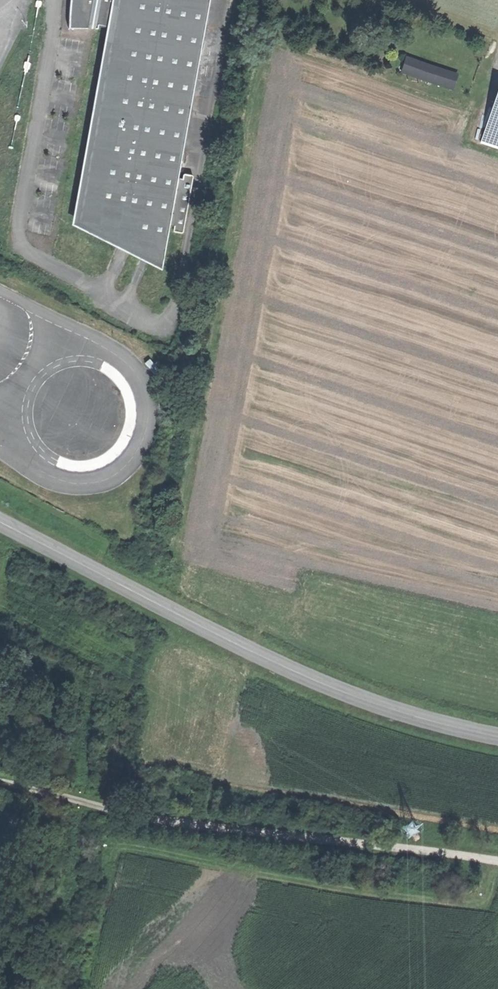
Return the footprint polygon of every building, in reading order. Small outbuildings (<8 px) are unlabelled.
[(69,31),(98,31),(99,27),(111,29),(76,227),(125,252),(146,263),(167,273),(174,229),(175,229),(174,235),(184,237),(194,179),(186,177),(185,183),(181,182),(214,0),(72,0),(69,31)] [(400,74),(451,89),(455,75),(405,59),(400,74)] [(484,144),(497,149),(497,103),(484,144)]
